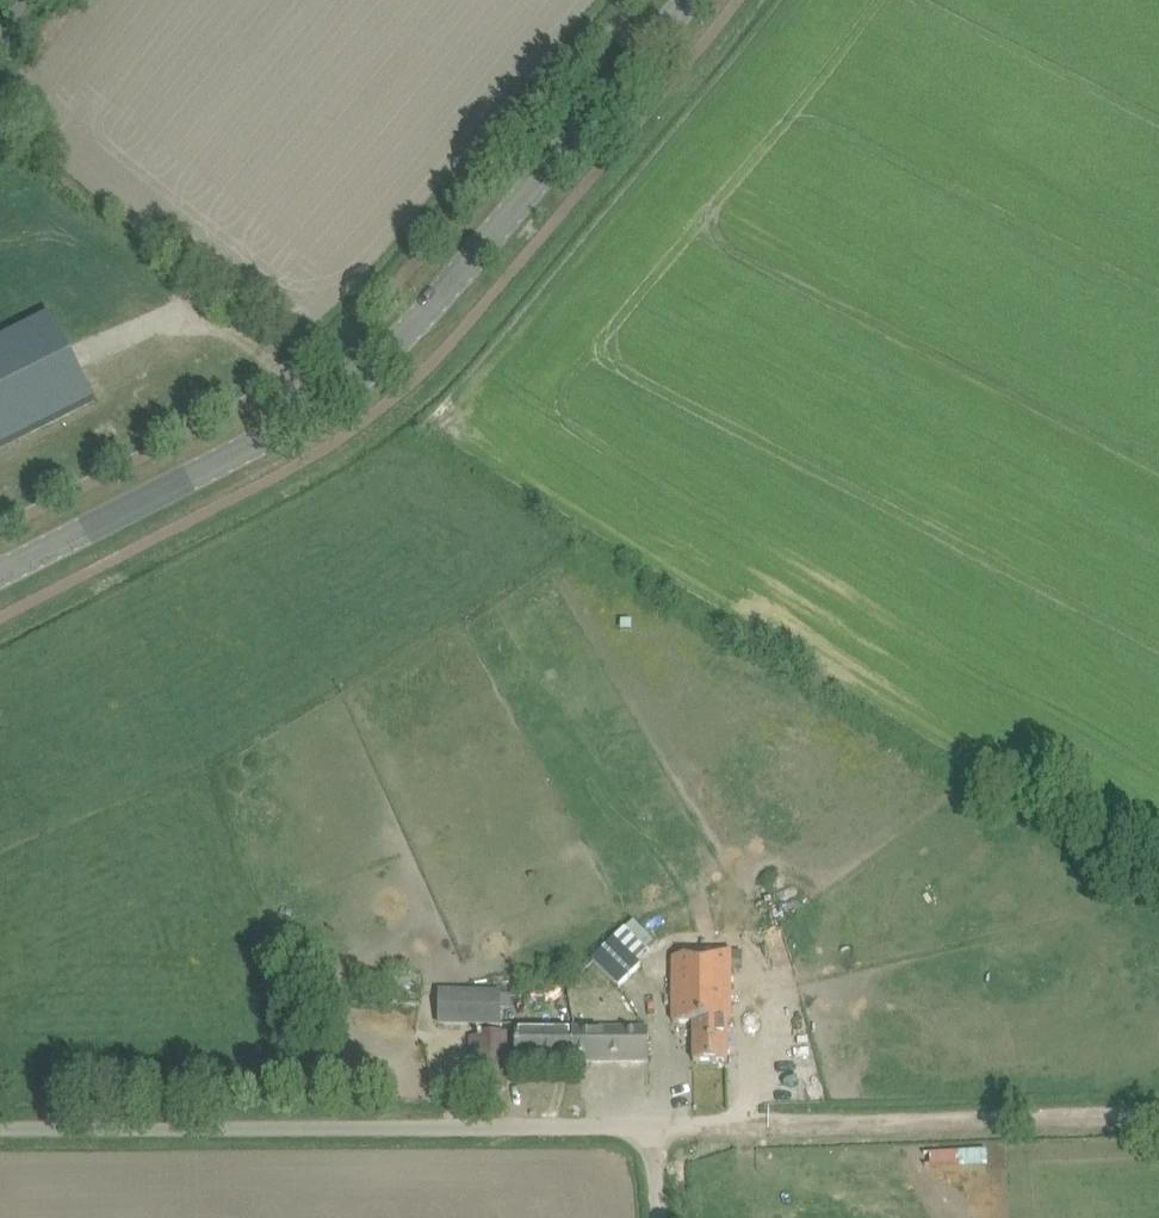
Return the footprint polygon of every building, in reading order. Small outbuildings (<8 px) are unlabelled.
[(93,399),(45,303),(38,306),(0,326),(0,446),(93,399)] [(640,966),(614,939),(593,960),(619,985),(640,966)] [(696,957),(672,957),(673,1022),(693,1022),(694,1061),(727,1061),(727,1020),(732,1020),(732,950),(696,950),(696,957)] [(440,994),(439,1024),(500,1024),(500,995),(440,994)] [(517,1030),(517,1061),(573,1062),(573,1030),(517,1030)] [(573,1030),(573,1062),(647,1062),(647,1030),(573,1030)] [(479,1033),(478,1089),(505,1089),(505,1034),(479,1033)]
